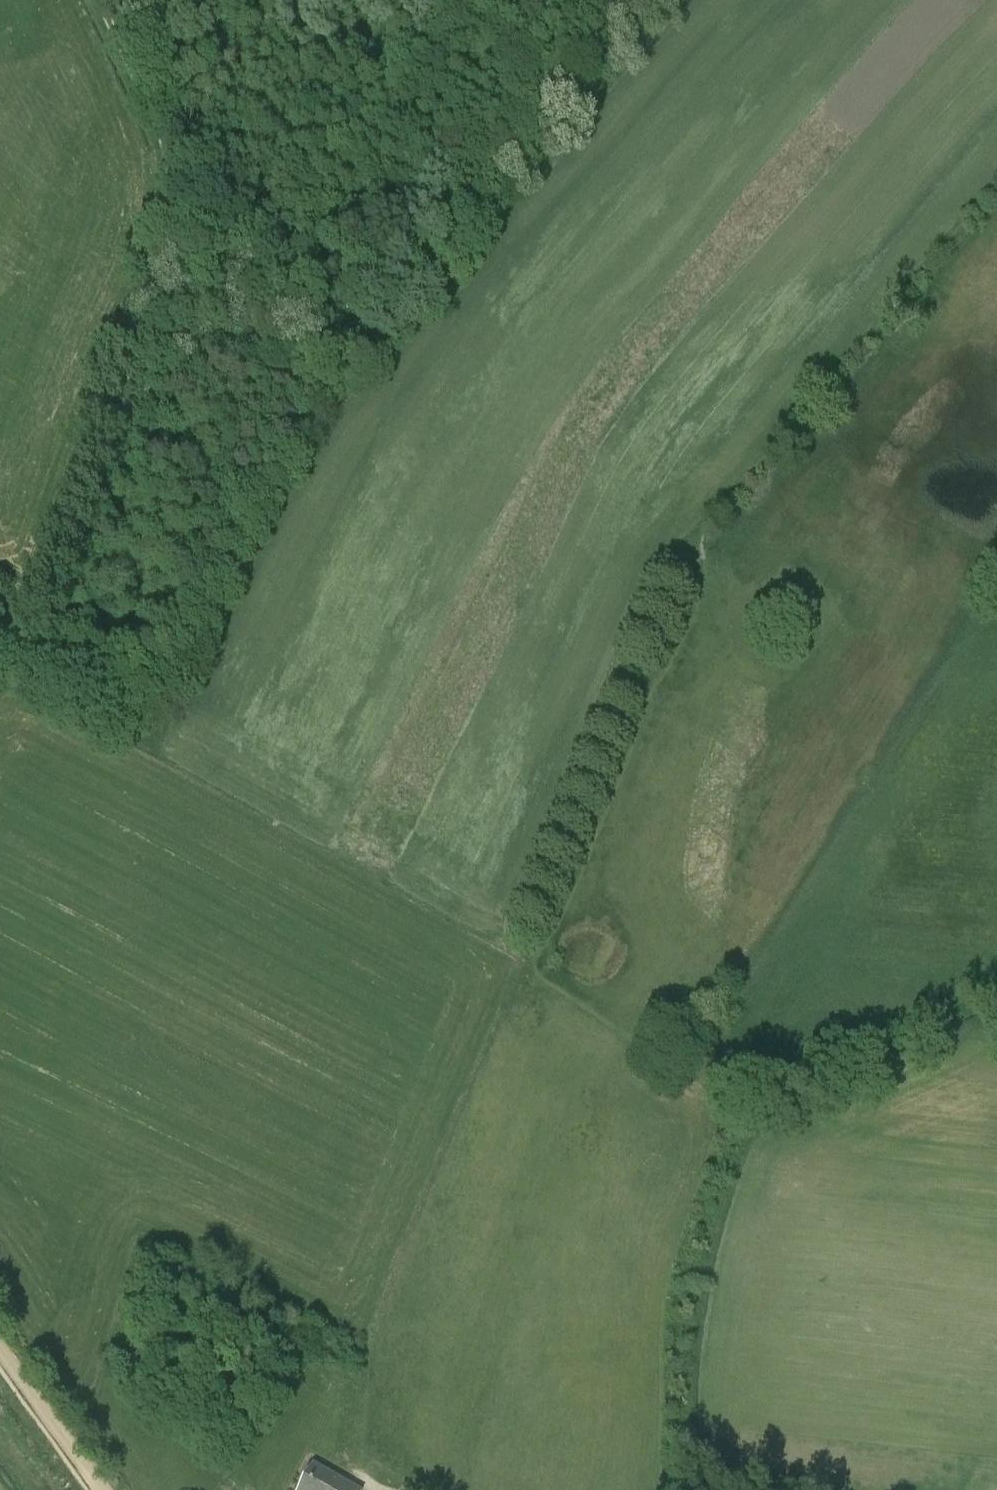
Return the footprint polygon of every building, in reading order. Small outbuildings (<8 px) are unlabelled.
[(315,1466),(301,1489),(358,1489),(315,1466)]
